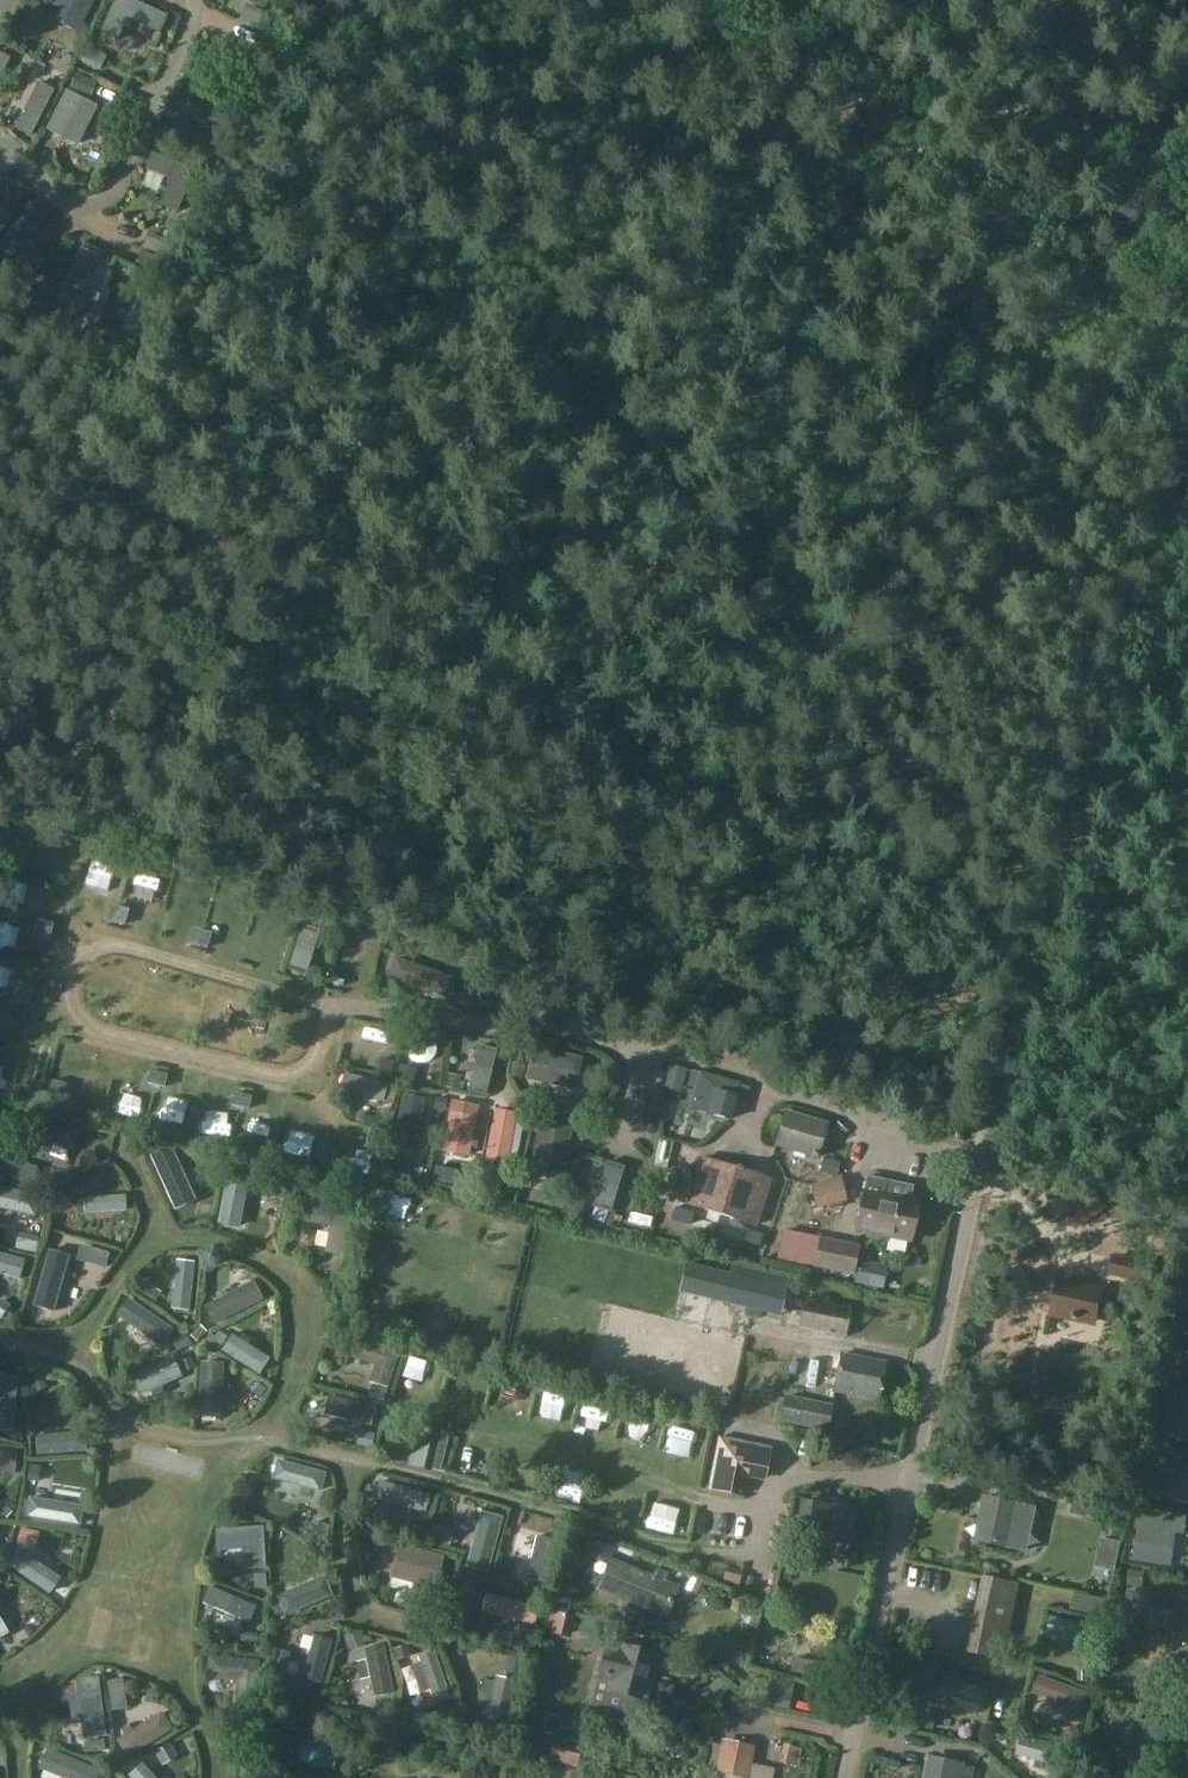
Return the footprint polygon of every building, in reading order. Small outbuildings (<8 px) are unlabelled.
[(49,5),(53,6),(47,18),(78,33),(95,0),(52,0),(49,5)] [(99,29),(114,36),(126,12),(155,26),(162,11),(138,0),(113,0),(99,29)] [(250,3),(266,8),(269,0),(251,0),(250,3)] [(0,54),(0,69),(3,71),(10,59),(0,54)] [(49,129),(79,143),(96,105),(67,91),(49,129)] [(168,113),(162,129),(205,147),(220,112),(203,105),(195,125),(168,113)] [(151,154),(145,170),(148,172),(163,178),(170,181),(160,204),(177,212),(187,188),(194,172),(152,155),(151,154)] [(40,222),(27,212),(0,246),(0,251),(33,277),(44,263),(22,246),(40,222)] [(81,249),(50,319),(66,326),(71,315),(81,320),(85,311),(90,314),(98,297),(81,290),(96,256),(81,249)] [(100,926),(101,889),(88,889),(87,926),(100,926)] [(127,936),(141,940),(150,905),(136,902),(127,936)] [(110,906),(106,921),(123,926),(128,911),(110,906)] [(33,938),(48,942),(52,925),(37,921),(33,938)] [(211,934),(193,929),(188,944),(206,950),(211,934)] [(12,1003),(28,1006),(32,989),(16,985),(12,1003)] [(481,992),(476,1005),(488,1010),(493,997),(481,992)] [(531,1047),(525,1076),(574,1087),(580,1058),(531,1047)] [(15,1069),(18,1053),(0,1049),(0,1066),(15,1069)] [(394,1062),(380,1059),(376,1075),(390,1078),(394,1062)] [(416,1070),(399,1066),(395,1081),(400,1082),(399,1087),(411,1090),(416,1070)] [(663,1086),(683,1092),(688,1071),(669,1066),(663,1086)] [(698,1073),(694,1089),(689,1108),(729,1119),(734,1100),(744,1102),(748,1087),(698,1073)] [(52,1085),(49,1096),(63,1099),(66,1088),(52,1085)] [(380,1112),(382,1098),(342,1093),(341,1107),(380,1112)] [(447,1100),(436,1099),(433,1111),(445,1113),(447,1100)] [(443,1151),(469,1156),(478,1109),(452,1103),(443,1151)] [(141,1118),(142,1118),(158,1122),(161,1110),(148,1107),(144,1106),(141,1118)] [(523,1109),(522,1117),(524,1118),(521,1132),(528,1133),(532,1111),(523,1109)] [(827,1124),(783,1111),(772,1147),(817,1160),(827,1124)] [(562,1175),(570,1132),(537,1126),(529,1169),(562,1175)] [(490,1127),(484,1177),(510,1180),(515,1130),(490,1127)] [(254,1133),(237,1129),(234,1141),(251,1145),(254,1133)] [(690,1148),(674,1144),(669,1162),(685,1166),(690,1148)] [(326,1148),(317,1146),(314,1161),(331,1165),(334,1150),(326,1148)] [(699,1158),(684,1205),(719,1217),(734,1169),(699,1158)] [(840,1163),(823,1158),(819,1173),(836,1178),(840,1163)] [(206,1167),(203,1182),(215,1184),(218,1169),(206,1167)] [(770,1180),(734,1169),(719,1217),(755,1228),(770,1180)] [(608,1229),(624,1188),(591,1175),(576,1216),(608,1229)] [(861,1194),(853,1232),(908,1243),(915,1206),(886,1200),(884,1199),(887,1181),(866,1177),(862,1195),(861,1194)] [(844,1196),(840,1179),(811,1185),(816,1203),(844,1196)] [(224,1188),(217,1242),(243,1246),(251,1191),(224,1188)] [(339,1193),(315,1189),(309,1219),(333,1223),(328,1251),(345,1255),(355,1204),(338,1201),(339,1193)] [(1114,1201),(1110,1211),(1134,1219),(1137,1208),(1114,1201)] [(843,1205),(810,1210),(812,1225),(846,1220),(843,1205)] [(635,1221),(633,1238),(648,1240),(651,1223),(635,1221)] [(817,1266),(817,1267),(851,1274),(854,1261),(856,1247),(822,1240),(817,1266)] [(771,1276),(808,1280),(811,1251),(774,1247),(771,1276)] [(108,1254),(94,1250),(91,1259),(96,1266),(104,1269),(108,1254)] [(1113,1257),(1109,1276),(1138,1282),(1142,1263),(1113,1257)] [(181,1260),(176,1304),(176,1307),(195,1309),(200,1262),(181,1260)] [(858,1260),(853,1284),(882,1290),(887,1266),(858,1260)] [(6,1292),(9,1268),(0,1267),(0,1292),(6,1292)] [(135,1291),(145,1297),(151,1287),(141,1281),(135,1291)] [(752,1281),(746,1304),(779,1312),(785,1289),(752,1281)] [(1057,1281),(1050,1315),(1094,1324),(1101,1290),(1057,1281)] [(252,1286),(204,1309),(213,1327),(260,1303),(252,1286)] [(816,1302),(803,1299),(797,1328),(843,1339),(849,1309),(816,1302)] [(128,1302),(116,1320),(160,1349),(172,1331),(128,1302)] [(400,1351),(352,1337),(347,1354),(377,1362),(370,1383),(389,1389),(400,1351)] [(267,1362),(229,1338),(220,1353),(258,1377),(267,1362)] [(830,1352),(826,1367),(837,1370),(833,1392),(876,1400),(883,1365),(840,1356),(840,1355),(839,1354),(830,1352)] [(138,1398),(178,1382),(169,1360),(130,1376),(138,1398)] [(199,1418),(218,1419),(221,1369),(201,1368),(199,1418)] [(13,1430),(19,1376),(1,1374),(0,1381),(0,1429),(13,1430)] [(1170,1380),(1167,1392),(1184,1396),(1187,1383),(1170,1380)] [(785,1397),(780,1424),(827,1433),(832,1406),(785,1397)] [(1187,1439),(1187,1420),(1184,1419),(1187,1404),(1187,1402),(1169,1397),(1160,1432),(1187,1439)] [(432,1470),(441,1433),(414,1427),(405,1464),(432,1470)] [(319,1446),(341,1449),(343,1432),(322,1429),(319,1446)] [(718,1437),(711,1471),(744,1478),(764,1482),(769,1459),(771,1448),(742,1442),(718,1437)] [(1154,1441),(1152,1453),(1170,1457),(1173,1445),(1154,1441)] [(35,1473),(63,1473),(63,1455),(35,1455),(35,1473)] [(1147,1498),(1187,1506),(1187,1505),(1187,1469),(1154,1462),(1147,1498)] [(380,1482),(375,1499),(400,1507),(398,1512),(408,1515),(409,1510),(424,1514),(429,1497),(380,1482)] [(792,1496),(784,1533),(805,1538),(807,1538),(805,1548),(807,1552),(821,1555),(826,1553),(828,1543),(844,1546),(848,1547),(848,1545),(855,1514),(856,1510),(792,1496)] [(985,1498),(979,1526),(984,1527),(981,1541),(1025,1551),(1030,1530),(1023,1529),(1027,1511),(1017,1508),(1018,1505),(985,1498)] [(1139,1526),(1134,1560),(1168,1564),(1172,1531),(1139,1526)] [(261,1529),(215,1531),(216,1552),(243,1550),(244,1571),(263,1570),(261,1529)] [(565,1543),(574,1546),(577,1532),(568,1530),(565,1543)] [(1115,1572),(1121,1543),(1101,1539),(1095,1568),(1115,1572)] [(33,1566),(38,1550),(18,1544),(13,1560),(33,1566)] [(392,1576),(438,1588),(446,1556),(399,1544),(392,1576)] [(597,1590),(667,1618),(678,1590),(663,1584),(666,1576),(654,1571),(651,1579),(609,1562),(597,1590)] [(25,1563),(9,1576),(44,1617),(59,1604),(25,1563)] [(723,1581),(723,1582),(738,1585),(741,1572),(726,1569),(723,1581)] [(1129,1571),(1126,1587),(1142,1589),(1144,1573),(1129,1571)] [(985,1578),(984,1580),(969,1652),(1005,1660),(1020,1586),(985,1578)] [(386,1582),(385,1618),(415,1619),(416,1582),(386,1582)] [(1125,1601),(1121,1619),(1172,1630),(1176,1611),(1146,1605),(1148,1594),(1128,1590),(1125,1601)] [(205,1604),(195,1628),(241,1648),(252,1624),(205,1604)] [(516,1628),(520,1614),(487,1605),(483,1620),(516,1628)] [(569,1639),(574,1617),(554,1612),(548,1634),(569,1639)] [(1050,1617),(1047,1632),(1062,1636),(1060,1642),(1072,1644),(1073,1639),(1093,1643),(1096,1628),(1050,1617)] [(1119,1629),(1114,1645),(1130,1649),(1134,1633),(1119,1629)] [(301,1661),(297,1678),(320,1684),(331,1642),(313,1637),(307,1663),(301,1661)] [(365,1647),(368,1659),(356,1661),(361,1682),(373,1679),(376,1694),(397,1690),(386,1642),(365,1647)] [(596,1681),(589,1707),(590,1707),(597,1709),(636,1719),(641,1700),(653,1655),(616,1645),(613,1659),(603,1656),(596,1681)] [(419,1664),(410,1667),(420,1694),(429,1691),(434,1706),(451,1700),(433,1652),(417,1658),(419,1664)] [(260,1661),(210,1657),(209,1678),(238,1680),(236,1701),(257,1703),(260,1661)] [(812,1663),(793,1659),(791,1672),(809,1676),(812,1663)] [(497,1674),(495,1681),(483,1679),(480,1694),(492,1697),(484,1730),(506,1735),(519,1679),(497,1674)] [(1080,1711),(1086,1695),(1040,1677),(1034,1693),(1057,1703),(1054,1712),(1073,1719),(1076,1710),(1080,1711)] [(767,1691),(764,1707),(787,1711),(790,1696),(767,1691)] [(1065,1749),(1021,1737),(1016,1755),(1036,1760),(1034,1768),(1042,1770),(1044,1762),(1060,1767),(1065,1749)] [(751,1764),(755,1748),(720,1740),(713,1773),(736,1777),(748,1777),(751,1764)] [(301,1741),(296,1762),(332,1770),(337,1749),(301,1741)] [(579,1749),(551,1743),(547,1762),(575,1768),(579,1749)] [(783,1746),(779,1762),(797,1767),(802,1751),(783,1746)] [(1086,1749),(1083,1759),(1097,1764),(1101,1754),(1086,1749)] [(482,1753),(479,1768),(491,1770),(494,1755),(482,1753)] [(927,1759),(923,1777),(968,1777),(969,1772),(959,1769),(960,1767),(927,1759)] [(40,1766),(36,1777),(75,1777),(40,1766)] [(544,1777),(558,1777),(560,1769),(546,1767),(544,1777)]
